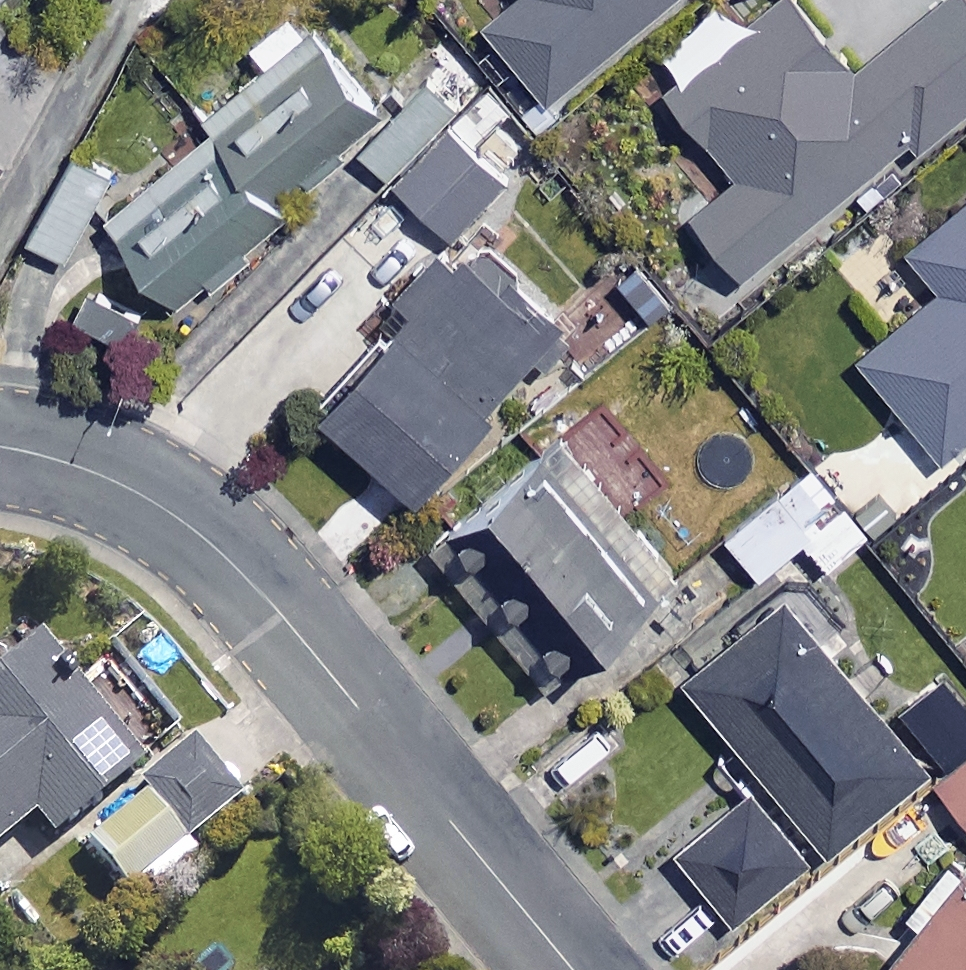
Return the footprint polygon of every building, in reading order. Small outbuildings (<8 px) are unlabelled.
[(483,22),(548,102),(673,0),(509,0),(483,22)] [(965,0),(932,0),(846,70),(789,0),(768,0),(657,90),(728,177),(683,214),(735,279),(905,140),(912,149),(965,105),(965,0)] [(379,118),(289,9),(246,45),(261,63),(202,112),(222,136),(110,228),(171,303),(319,181),(312,173),(379,118)] [(503,188),(415,94),(360,147),(448,240),(503,188)] [(23,239),(61,263),(115,177),(78,153),(23,239)] [(904,251),(937,293),(853,359),(932,458),(965,431),(965,202),(904,251)] [(315,409),(408,491),(530,353),(539,360),(569,326),(467,237),(435,274),(424,264),(394,298),(404,307),(315,409)] [(635,255),(604,281),(645,328),(676,302),(635,255)] [(655,598),(534,454),(428,544),(548,688),(655,598)] [(723,534),(754,573),(801,535),(822,563),(862,531),(809,465),(723,534)] [(918,769),(780,600),(682,681),(820,849),(918,769)] [(20,645),(0,662),(0,837),(22,819),(41,841),(125,769),(20,645)] [(938,680),(895,715),(936,765),(965,740),(965,713),(938,680)] [(241,812),(187,744),(74,833),(128,901),(241,812)] [(934,777),(965,820),(965,753),(934,777)] [(801,858),(748,794),(674,854),(727,919),(801,858)] [(941,852),(896,909),(913,923),(876,969),(965,969),(965,871),(941,852)]
